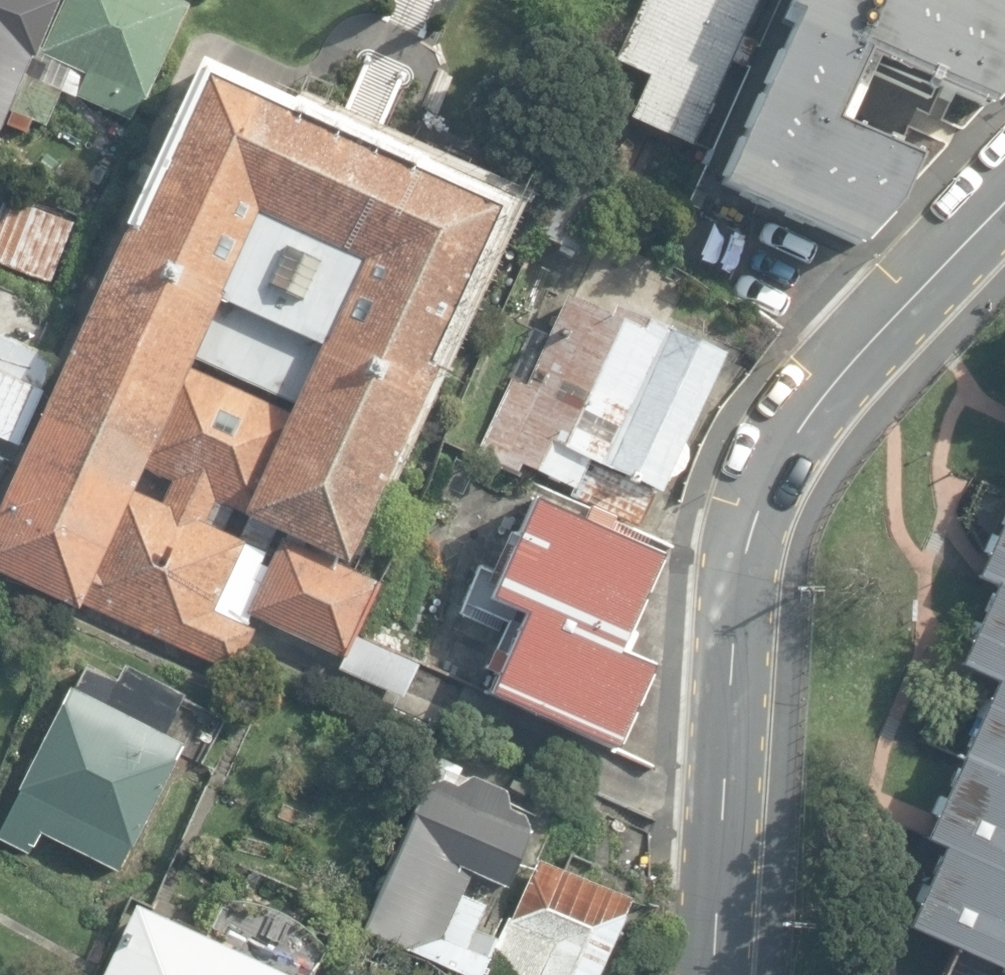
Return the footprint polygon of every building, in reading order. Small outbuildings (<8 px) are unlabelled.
[(3,130),(31,59),(35,61),(59,1),(56,0),(0,0),(0,137),(3,130)] [(3,130),(28,140),(35,123),(46,127),(60,91),(132,120),(140,100),(146,103),(185,3),(177,0),(65,0),(64,3),(59,1),(35,61),(31,59),(3,130)] [(691,146),(691,145),(729,62),(743,68),(754,42),(741,35),(756,0),(645,0),(617,62),(648,76),(629,118),(691,146)] [(847,241),(891,203),(914,155),(832,119),(860,53),(973,103),(1004,74),(1004,0),(792,0),(788,9),(799,16),(721,184),(847,241)] [(377,584),(340,567),(505,203),(352,134),(201,64),(0,503),(0,574),(78,610),(81,602),(236,673),(259,620),(343,659),(377,584)] [(49,284),(73,223),(4,196),(0,207),(0,264),(49,284)] [(520,465),(641,522),(721,352),(618,303),(611,318),(564,296),(522,384),(509,378),(472,455),(516,476),(520,465)] [(19,447),(44,393),(37,389),(51,360),(0,336),(0,439),(19,447)] [(489,693),(614,749),(652,664),(616,648),(660,550),(535,494),(486,602),(523,618),(489,693)] [(1001,523),(1004,525),(1000,534),(993,531),(987,544),(984,551),(988,553),(991,555),(982,575),(1000,583),(983,621),(976,618),(967,638),(972,640),(974,641),(964,663),(1001,680),(992,700),(989,699),(987,698),(979,714),(984,716),(979,727),(976,726),(968,744),(971,744),(965,757),(962,764),(958,762),(949,784),(953,785),(949,796),(941,792),(932,812),(936,814),(939,815),(930,836),(948,845),(931,883),(927,881),(924,880),(916,896),(915,900),(920,902),(909,926),(960,950),(1004,970),(1004,514),(1001,523)] [(343,671),(405,697),(419,664),(357,637),(343,671)] [(120,873),(183,745),(163,735),(182,695),(123,666),(116,681),(85,665),(73,690),(68,688),(0,827),(0,840),(28,854),(38,833),(120,873)] [(473,974),(474,974),(493,930),(470,920),(479,898),(456,888),(467,864),(501,879),(529,814),(500,801),(504,792),(431,761),(359,927),(473,974)] [(621,907),(619,906),(626,890),(537,852),(510,915),(505,913),(479,974),(592,974),(621,907)] [(328,950),(217,900),(200,939),(132,908),(102,974),(317,974),(328,950)]
